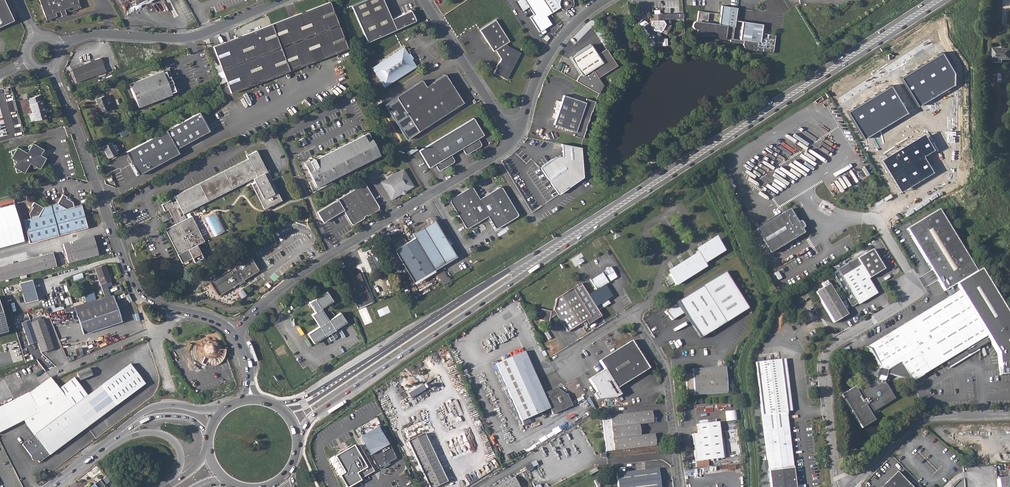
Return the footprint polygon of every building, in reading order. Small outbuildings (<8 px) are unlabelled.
[(14,20),(4,0),(0,0),(0,27),(14,20)] [(46,17),(50,19),(57,16),(56,13),(60,11),(62,16),(67,14),(65,9),(70,8),(71,12),(79,9),(80,5),(79,0),(40,0),(46,17)] [(127,16),(155,0),(119,0),(127,16)] [(383,0),(364,0),(352,5),(368,42),(415,21),(411,10),(391,19),(383,0)] [(497,2),(501,9),(507,5),(504,0),(500,0),(497,2)] [(522,12),(529,7),(533,14),(529,16),(539,31),(551,24),(546,16),(550,13),(541,0),(514,0),(522,12)] [(550,13),(559,7),(560,8),(562,9),(563,10),(565,11),(566,11),(566,9),(568,8),(570,7),(571,6),(573,7),(573,6),(573,5),(573,4),(573,2),(573,1),(573,0),(541,0),(550,13)] [(329,2),(276,22),(293,69),(318,59),(317,56),(328,51),(330,55),(337,52),(340,51),(347,48),(329,2)] [(697,29),(697,34),(709,36),(709,35),(712,36),(725,38),(725,37),(730,38),(730,41),(732,42),(742,43),(743,45),(743,46),(744,48),(746,49),(747,49),(756,50),(773,53),(775,35),(767,34),(766,37),(761,37),(761,33),(762,24),(735,20),(737,8),(721,5),(720,14),(718,24),(707,22),(708,13),(709,12),(698,11),(697,21),(696,21),(695,21),(693,22),(692,24),(692,25),(692,26),(693,27),(694,28),(695,29),(696,29),(697,29)] [(648,23),(643,26),(649,35),(653,32),(654,42),(662,42),(661,32),(666,34),(671,25),(665,22),(663,20),(663,14),(649,14),(650,20),(651,20),(649,24),(648,23)] [(495,19),(479,30),(489,45),(505,35),(496,21),(495,19)] [(276,22),(271,24),(288,67),(289,71),(293,69),(276,22)] [(227,81),(231,93),(278,75),(276,71),(288,67),(271,24),(213,46),(222,68),(215,71),(218,79),(220,84),(227,81)] [(505,35),(489,45),(493,51),(495,50),(501,58),(499,63),(500,63),(498,68),(497,67),(494,73),(505,78),(508,77),(520,53),(508,46),(506,43),(509,41),(505,35)] [(590,45),(572,56),(571,58),(581,74),(579,76),(576,81),(589,88),(598,93),(603,85),(598,77),(617,65),(608,52),(607,53),(604,52),(603,50),(597,54),(590,45)] [(994,62),(1004,62),(1004,59),(1009,59),(1009,48),(1005,48),(1005,46),(994,46),(994,62)] [(408,55),(403,47),(372,68),(385,87),(416,66),(411,58),(410,59),(408,55)] [(956,74),(944,53),(901,77),(919,107),(956,85),(956,74)] [(101,58),(72,69),(77,82),(107,72),(101,58)] [(168,65),(151,72),(153,75),(129,84),(138,107),(178,92),(168,65)] [(422,80),(396,97),(418,131),(463,102),(444,74),(426,86),(422,80)] [(210,85),(198,92),(200,96),(212,89),(210,85)] [(909,114),(892,86),(849,111),(866,140),(909,114)] [(0,95),(0,105),(8,103),(6,94),(0,95)] [(574,131),(573,135),(582,138),(586,128),(585,128),(591,111),(591,112),(595,101),(586,98),(584,102),(563,94),(553,124),(574,131)] [(40,100),(39,95),(28,98),(35,121),(46,117),(41,100),(40,100)] [(108,108),(103,96),(95,99),(101,111),(108,108)] [(148,140),(126,152),(135,168),(205,132),(203,128),(206,126),(198,113),(148,140)] [(473,118),(419,151),(429,168),(435,164),(438,169),(441,170),(453,162),(454,160),(451,154),(462,148),(465,153),(468,153),(480,146),(481,143),(478,138),(484,135),(473,118)] [(205,132),(135,168),(139,175),(176,155),(173,150),(176,149),(206,132),(205,132)] [(314,159),(308,161),(308,160),(301,164),(312,192),(331,183),(329,180),(379,155),(368,133),(314,160),(314,159)] [(937,151),(925,134),(881,160),(901,192),(934,174),(923,157),(937,151)] [(304,138),(298,141),(301,146),(307,143),(304,138)] [(12,155),(11,158),(13,159),(14,164),(13,166),(15,168),(17,173),(22,171),(24,173),(25,171),(29,170),(28,167),(33,165),(34,168),(37,167),(39,169),(41,166),(44,166),(46,165),(44,160),(46,157),(43,156),(42,152),(43,149),(41,148),(40,142),(34,144),(32,143),(31,145),(28,146),(28,149),(23,150),(23,147),(19,148),(17,147),(16,149),(11,150),(12,154),(12,155)] [(115,151),(111,145),(110,142),(102,146),(108,158),(116,153),(115,151)] [(540,167),(558,194),(583,177),(581,147),(561,144),(562,156),(555,156),(540,167)] [(169,213),(166,214),(168,219),(172,217),(175,224),(165,230),(182,262),(192,257),(194,262),(201,258),(202,258),(196,245),(204,241),(191,216),(186,219),(183,213),(252,178),(254,182),(251,184),(264,209),(281,200),(256,151),(246,155),(248,159),(174,196),(176,200),(172,203),(170,200),(161,205),(164,211),(168,209),(169,213)] [(388,179),(381,183),(391,199),(402,193),(404,193),(405,191),(413,186),(403,169),(398,173),(397,172),(388,178),(388,179)] [(379,207),(365,183),(317,212),(323,222),(324,222),(343,210),(351,223),(354,224),(355,224),(363,218),(364,216),(366,215),(369,215),(378,210),(379,207)] [(450,201),(457,212),(459,212),(460,214),(460,217),(466,227),(468,228),(476,223),(476,221),(478,220),(480,221),(488,216),(495,227),(497,228),(505,223),(505,221),(507,220),(509,220),(517,216),(517,213),(502,188),(499,187),(492,192),(492,194),(490,195),(487,194),(480,199),(473,188),(470,187),(462,192),(462,194),(460,195),(458,194),(451,199),(450,201)] [(23,220),(29,243),(88,228),(81,204),(74,206),(72,201),(66,198),(67,196),(62,194),(57,203),(43,207),(34,202),(31,206),(33,207),(29,214),(30,218),(23,220)] [(789,209),(755,230),(770,254),(804,233),(801,229),(804,228),(802,224),(800,221),(797,223),(789,209)] [(951,286),(951,287),(955,285),(976,271),(957,240),(939,209),(931,214),(907,229),(930,267),(944,290),(951,286)] [(412,234),(414,237),(395,248),(415,281),(434,270),(456,257),(434,220),(412,234)] [(93,237),(63,245),(68,262),(98,254),(93,237)] [(699,255),(669,274),(670,276),(667,278),(671,285),(674,283),(675,285),(706,266),(704,263),(724,250),(717,239),(697,252),(699,255)] [(852,261),(832,273),(845,295),(852,306),(858,302),(859,304),(877,293),(869,278),(885,269),(873,249),(852,261)] [(0,267),(0,280),(56,265),(53,253),(0,267)] [(575,265),(584,262),(581,255),(572,258),(575,265)] [(253,264),(252,262),(253,261),(250,256),(209,282),(218,296),(259,270),(254,263),(253,264)] [(105,264),(95,268),(100,283),(110,280),(105,264)] [(602,273),(590,280),(596,290),(608,283),(603,275),(605,274),(607,276),(613,272),(610,267),(608,268),(607,268),(606,268),(605,268),(605,269),(605,270),(604,271),(604,273),(602,274),(602,273)] [(879,371),(885,374),(885,377),(912,385),(914,380),(943,362),(946,369),(966,357),(966,356),(988,342),(986,339),(988,338),(997,354),(1000,375),(1009,374),(1009,320),(980,269),(955,285),(951,287),(955,293),(948,297),(943,300),(890,332),(866,347),(879,369),(879,371)] [(359,272),(345,278),(357,307),(371,301),(359,272)] [(748,308),(725,272),(678,301),(679,303),(665,311),(674,323),(685,317),(687,315),(701,338),(748,308)] [(447,274),(440,276),(443,283),(449,281),(447,274)] [(20,283),(25,303),(37,300),(32,279),(20,283)] [(580,284),(572,288),(590,317),(586,320),(588,325),(601,317),(580,284)] [(821,289),(816,292),(821,300),(834,322),(848,314),(837,297),(829,284),(821,289)] [(951,286),(944,290),(948,297),(955,293),(951,287),(951,286)] [(238,291),(241,297),(246,295),(243,288),(238,291)] [(540,309),(538,320),(548,323),(549,319),(556,315),(567,332),(586,320),(590,317),(572,288),(555,299),(553,309),(554,311),(551,312),(540,309)] [(326,336),(327,335),(334,331),(335,330),(335,329),(346,322),(340,312),(328,320),(321,308),(333,301),(327,291),(309,302),(315,312),(311,315),(319,326),(308,334),(314,343),(326,336)] [(84,295),(86,302),(96,299),(94,293),(84,295)] [(66,308),(64,308),(65,313),(75,310),(83,334),(121,321),(113,295),(96,299),(86,302),(66,308)] [(8,333),(0,304),(0,335),(8,333)] [(665,311),(664,312),(673,324),(674,323),(665,311)] [(701,338),(687,315),(685,317),(700,338),(701,338)] [(43,319),(31,323),(30,320),(26,322),(21,323),(29,346),(37,343),(41,353),(53,349),(43,319)] [(632,341),(600,361),(605,370),(617,389),(649,369),(632,341)] [(204,346),(203,347),(203,348),(203,349),(203,351),(203,353),(204,355),(205,356),(202,363),(204,364),(206,365),(210,365),(214,364),(216,364),(219,362),(223,361),(226,355),(227,349),(218,350),(217,348),(217,347),(216,345),(215,344),(213,343),(211,343),(209,343),(207,343),(206,344),(205,345),(204,346)] [(525,352),(496,364),(521,421),(550,408),(552,415),(572,406),(567,394),(565,395),(558,390),(557,388),(543,394),(525,352)] [(756,362),(764,431),(771,486),(796,486),(788,424),(781,359),(756,362)] [(73,378),(59,389),(87,427),(145,384),(130,364),(100,386),(87,395),(73,378)] [(687,381),(686,381),(687,394),(693,394),(693,395),(727,392),(725,366),(692,369),(692,373),(686,374),(687,381)] [(89,368),(77,373),(80,380),(92,375),(89,368)] [(617,389),(605,370),(589,380),(598,394),(595,396),(598,401),(616,399),(621,395),(617,389)] [(885,374),(879,371),(877,372),(876,374),(877,376),(876,379),(859,390),(864,399),(859,401),(851,388),(840,395),(851,414),(850,415),(855,423),(859,421),(862,427),(871,421),(863,407),(867,404),(872,412),(880,407),(894,399),(883,381),(885,377),(885,374)] [(24,420),(35,435),(22,444),(33,458),(35,459),(36,458),(39,462),(49,455),(87,427),(59,389),(52,379),(50,377),(29,392),(0,407),(0,432),(24,420)] [(423,385),(409,393),(412,398),(426,390),(423,385)] [(840,395),(839,396),(850,415),(851,414),(840,395)] [(728,421),(737,419),(736,410),(726,411),(728,421)] [(639,425),(644,424),(653,423),(652,411),(609,416),(611,430),(613,451),(656,446),(654,434),(646,435),(640,435),(639,425)] [(698,433),(692,434),(695,461),(723,458),(719,422),(697,424),(698,433)] [(371,430),(338,452),(346,465),(350,462),(356,462),(356,458),(379,443),(371,430)] [(408,442),(430,486),(436,486),(444,483),(448,481),(426,434),(408,442)] [(618,486),(661,486),(659,469),(617,474),(618,486)] [(897,472),(881,486),(910,486),(897,472)] [(493,486),(519,486),(514,476),(493,486)] [(106,477),(103,479),(102,478),(90,486),(91,486),(103,486),(107,484),(106,483),(110,481),(106,477)] [(998,478),(999,486),(1009,486),(1009,478),(998,478)]
